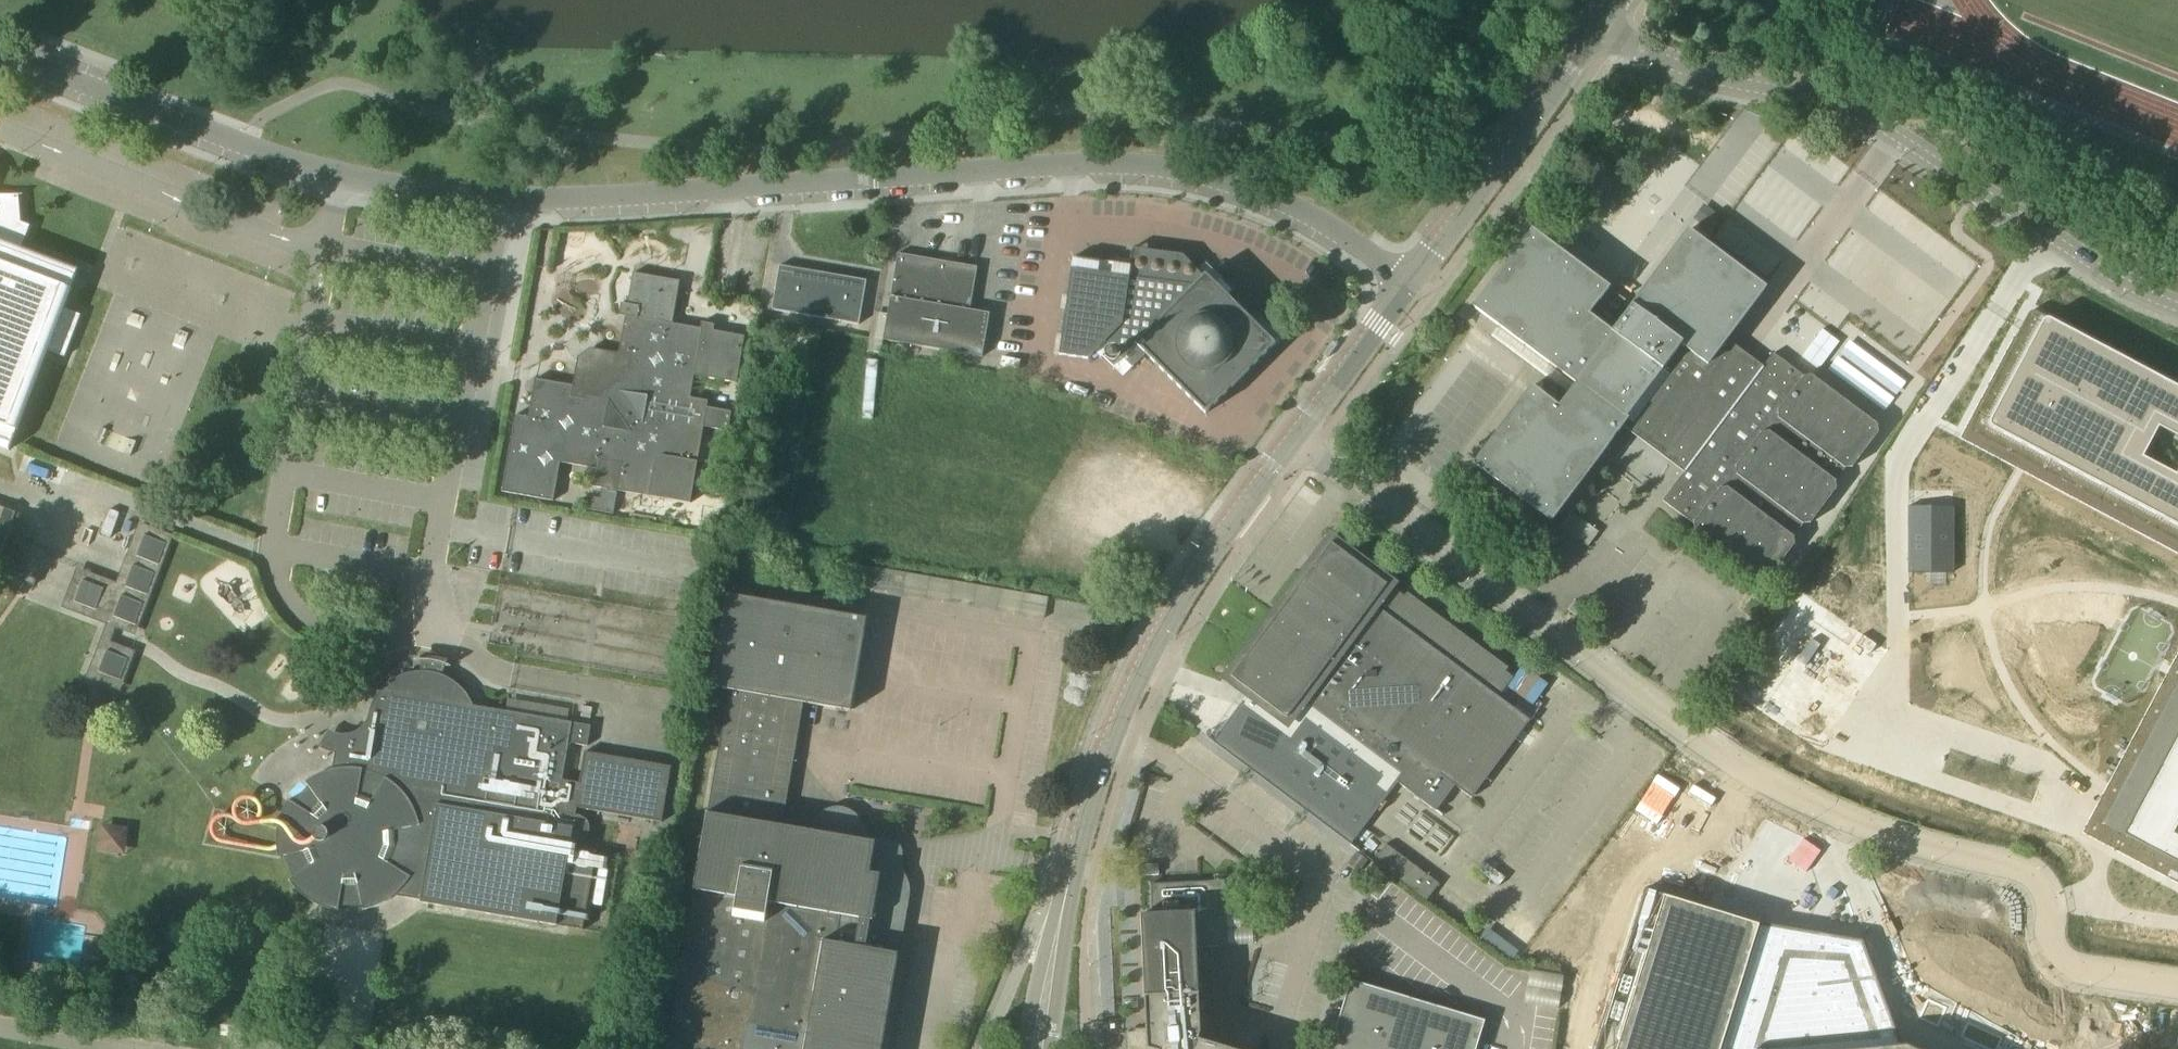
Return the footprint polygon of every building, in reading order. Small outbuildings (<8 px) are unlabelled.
[(1602,191),(1603,209),(1628,207),(1627,189),(1602,191)] [(23,246),(31,225),(22,222),(20,195),(24,195),(24,194),(11,194),(0,194),(0,237),(23,246)] [(1901,395),(1996,241),(1921,195),(1817,365),(1836,376),(1840,370),(1852,377),(1858,368),(1901,395)] [(1689,230),(1633,304),(1632,304),(1612,331),(1590,314),(1600,300),(1599,300),(1609,287),(1532,230),(1475,306),(1550,362),(1549,363),(1576,383),(1559,405),(1546,395),(1545,396),(1532,386),(1475,463),(1552,520),(1607,445),(1608,446),(1628,420),(1689,466),(1663,500),(1693,523),(1695,530),(1761,580),(1768,579),(1795,544),(1794,537),(1804,524),(1811,523),(1834,492),(1833,485),(1843,472),(1850,471),(1860,458),(1879,432),(1878,425),(1811,375),(1804,375),(1774,353),(1760,371),(1741,357),(1745,352),(1732,343),(1728,348),(1723,344),(1765,287),(1689,230)] [(10,450),(18,430),(19,430),(49,350),(66,357),(82,314),(65,308),(73,288),(72,288),(80,268),(23,246),(0,237),(0,446),(10,450)] [(898,253),(884,340),(983,357),(991,313),(971,309),(978,266),(898,253)] [(1132,265),(1074,256),(1060,355),(1089,359),(1106,341),(1112,347),(1103,355),(1114,366),(1123,357),(1133,367),(1146,354),(1206,414),(1276,344),(1206,274),(1195,285),(1130,277),(1132,265)] [(780,265),(773,309),(860,324),(868,280),(780,265)] [(554,500),(561,462),(598,468),(595,486),(691,503),(705,427),(729,431),(733,411),(690,404),(695,375),(738,382),(746,336),(715,330),(716,324),(703,322),(702,328),(673,323),(681,281),(634,272),(629,304),(622,302),(620,315),(626,316),(620,353),(594,348),(593,353),(583,360),(578,359),(574,385),(536,379),(529,417),(517,414),(503,491),(554,500)] [(1824,342),(1849,305),(1832,294),(1807,330),(1824,342)] [(67,430),(136,452),(130,471),(163,482),(213,328),(110,295),(67,430)] [(2037,311),(2036,310),(2035,310),(2034,310),(2033,310),(2032,310),(2031,311),(2030,312),(2029,312),(2029,313),(1969,426),(1968,427),(1968,428),(1968,429),(1968,430),(1969,431),(1969,432),(1970,433),(1971,434),(1978,437),(2177,544),(2177,386),(2037,311)] [(593,496),(591,509),(603,512),(606,499),(593,496)] [(1911,503),(1911,568),(1953,568),(1953,503),(1911,503)] [(22,580),(35,585),(49,549),(20,538),(28,516),(0,506),(0,572),(6,574),(10,564),(26,570),(22,580)] [(163,562),(172,536),(149,528),(140,554),(163,562)] [(1351,557),(1332,543),(1318,562),(1317,561),(1230,677),(1298,727),(1314,705),(1404,772),(1397,781),(1422,800),(1441,774),(1472,798),(1531,720),(1499,696),(1514,677),(1386,582),(1385,583),(1382,580),(1383,579),(1352,556),(1351,557)] [(129,583),(149,592),(157,574),(137,565),(129,583)] [(87,569),(75,598),(99,608),(111,579),(87,569)] [(1050,596),(959,580),(956,598),(1047,613),(1050,596)] [(835,583),(833,593),(856,597),(858,587),(835,583)] [(117,614),(139,622),(147,601),(125,593),(117,614)] [(783,825),(804,702),(852,711),(867,618),(727,593),(711,686),(729,689),(668,1048),(882,1048),(905,913),(903,913),(889,894),(892,891),(894,888),(895,883),(895,879),(894,876),(893,873),(890,870),(888,868),(885,866),(881,865),(878,864),(875,865),(872,865),(876,842),(845,836),(783,825)] [(102,670),(125,679),(137,648),(113,640),(102,670)] [(580,782),(563,779),(573,722),(491,708),(489,717),(477,714),(474,705),(473,702),(471,699),(468,693),(464,688),(460,685),(456,682),(452,679),(448,677),(442,674),(450,657),(443,654),(436,653),(428,652),(421,652),(422,671),(418,671),(413,672),(408,673),(400,676),(394,680),(391,681),(389,683),(385,686),(381,690),(378,694),(375,699),(374,700),(371,710),(370,715),(368,720),(364,725),(360,729),(355,732),(350,733),(344,734),(339,733),(336,753),(333,769),(326,771),(319,774),(312,778),(306,782),(307,783),(308,783),(310,785),(294,802),(291,800),(292,800),(290,799),(289,801),(286,805),(283,812),(280,820),(279,827),(279,829),(278,835),(278,843),(278,850),(280,858),(282,857),(282,856),(285,856),(294,877),(291,879),(291,878),(290,879),(294,885),(295,886),(299,891),(305,896),(312,900),(318,904),(325,907),(333,909),(340,911),(340,909),(340,906),(363,905),(364,908),(363,908),(364,910),(372,908),(380,905),(388,900),(395,895),(398,892),(422,896),(422,900),(421,902),(584,930),(597,851),(571,846),(572,839),(577,839),(581,839),(583,838),(586,837),(587,836),(589,834),(590,829),(590,825),(590,823),(588,820),(587,819),(585,817),(581,816),(558,812),(559,804),(663,822),(672,766),(585,751),(580,782)] [(588,746),(592,725),(581,723),(577,744),(588,746)] [(2117,849),(2117,850),(2177,882),(2177,733),(2117,848),(2117,849)] [(1263,749),(1250,768),(1361,849),(1375,831),(1263,749)] [(102,824),(101,852),(130,853),(131,825),(102,824)] [(1387,845),(1374,862),(1427,901),(1440,884),(1387,845)] [(1159,864),(1144,865),(1144,876),(1159,875),(1159,864)] [(1148,1048),(1231,1048),(1199,1039),(1201,1033),(1201,1032),(1214,1032),(1213,1014),(1200,1015),(1197,947),(1228,946),(1225,880),(1152,884),(1153,914),(1142,914),(1147,1029),(1135,1029),(1136,1048),(1139,1048),(1138,1048),(1148,1048)] [(1438,900),(1465,920),(1478,903),(1451,883),(1438,900)] [(1596,1048),(1915,1048),(1902,1043),(1864,940),(1763,924),(1646,888),(1596,1048)] [(1971,921),(1974,901),(1934,893),(1930,913),(1971,921)] [(1486,1020),(1351,980),(1330,1048),(1477,1048),(1486,1020)]
